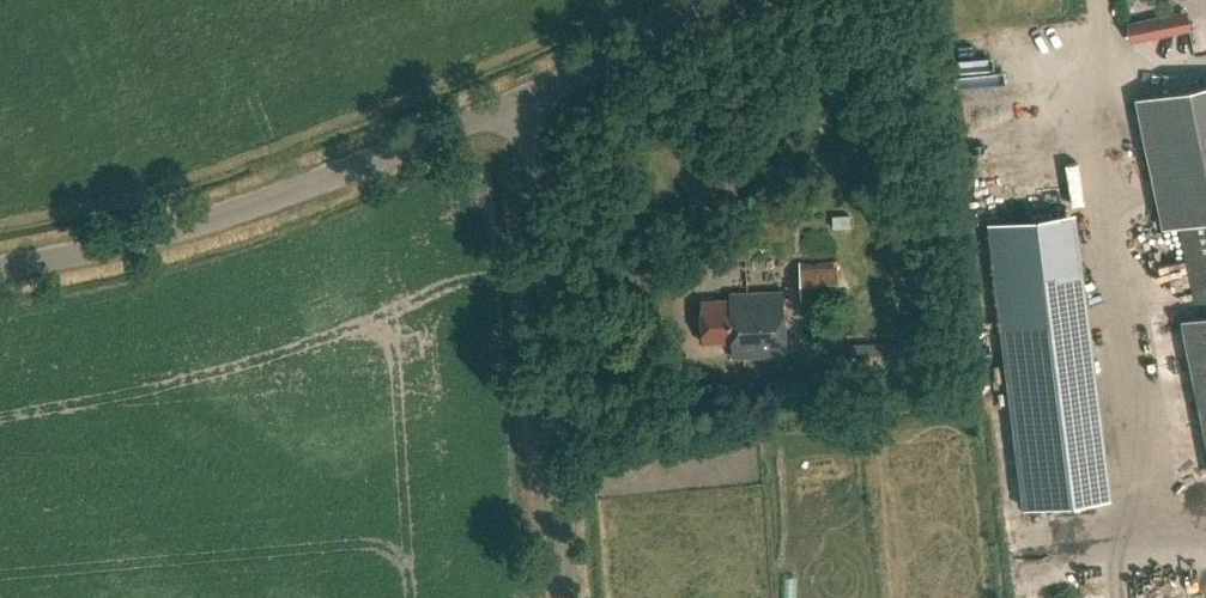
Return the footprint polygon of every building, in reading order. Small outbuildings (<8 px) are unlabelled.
[(1127,23),(1131,42),(1190,30),(1186,11),(1127,23)] [(1137,97),(1164,228),(1180,224),(1205,219),(1205,83),(1137,97)] [(1180,224),(1195,302),(1205,300),(1205,219),(1180,224)] [(802,265),(802,299),(837,298),(838,263),(802,265)] [(788,359),(786,293),(729,294),(729,301),(705,302),(705,337),(715,337),(715,344),(733,344),(733,360),(788,359)] [(1182,319),(1205,435),(1205,314),(1182,319)] [(1103,499),(1081,326),(1003,336),(1024,509),(1103,499)] [(841,367),(888,365),(888,379),(907,377),(907,364),(941,363),(939,339),(854,344),(854,349),(841,357),(841,367)]
